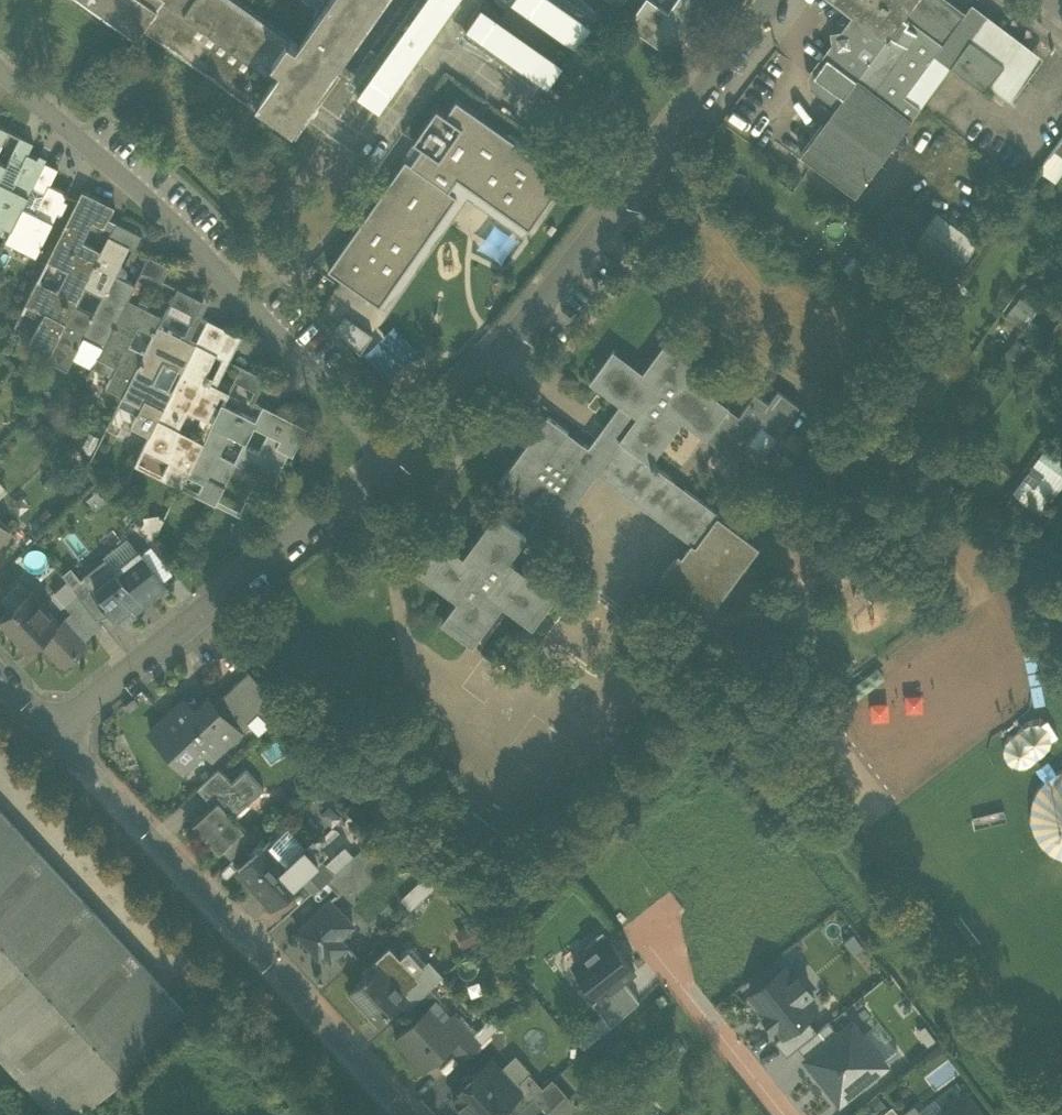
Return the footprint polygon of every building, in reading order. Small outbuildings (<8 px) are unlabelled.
[(329,64),(298,42),(239,0),(88,0),(138,36),(145,26),(296,134),(341,72),(329,64)] [(298,42),(318,15),(315,12),(323,0),(239,0),(298,42)] [(374,0),(323,0),(315,12),(318,15),(298,42),(329,64),(374,0)] [(455,0),(422,0),(358,90),(380,106),(455,0)] [(562,0),(515,0),(577,43),(592,22),(562,0)] [(674,54),(710,2),(707,0),(676,0),(668,10),(653,0),(644,0),(628,22),(674,54)] [(856,192),(951,63),(985,88),(989,82),(1004,62),(954,24),(962,14),(943,0),(912,0),(887,33),(861,14),(861,15),(848,32),(837,34),(838,45),(830,57),(827,55),(815,72),(843,93),(836,103),(800,151),(856,192)] [(852,14),(841,27),(830,29),(832,40),(808,72),(810,84),(836,103),(843,93),(815,72),(827,55),(830,57),(838,45),(837,34),(848,32),(861,15),(856,11),(856,10),(843,0),(834,0),(852,14)] [(887,33),(912,0),(843,0),(856,10),(856,11),(861,15),(861,14),(887,33)] [(962,14),(954,24),(1004,62),(989,82),(1011,98),(1044,53),(972,0),(966,9),(953,0),(943,0),(962,14)] [(564,61),(481,3),(466,24),(549,83),(564,61)] [(423,144),(412,160),(406,156),(329,266),(380,302),(381,301),(458,193),(450,187),(458,175),(529,225),(530,226),(566,175),(457,97),(447,112),(437,105),(414,138),(423,144)] [(9,128),(0,124),(0,147),(9,128)] [(21,164),(22,165),(29,152),(34,141),(21,134),(9,158),(21,164)] [(1051,150),(1061,158),(1061,135),(1051,150)] [(403,154),(406,156),(412,160),(423,144),(414,138),(403,154)] [(1051,150),(1040,166),(1056,178),(1061,170),(1061,158),(1051,150)] [(11,227),(12,227),(23,204),(24,204),(34,184),(33,184),(46,160),(29,152),(22,165),(21,164),(11,184),(0,178),(0,221),(11,227)] [(0,176),(0,178),(11,184),(21,164),(9,158),(7,162),(0,176)] [(45,190),(47,191),(51,183),(59,167),(46,160),(33,184),(34,184),(45,190)] [(523,233),(529,225),(458,175),(450,187),(458,193),(381,301),(388,306),(468,194),(523,233)] [(35,210),(24,204),(23,204),(12,227),(11,227),(7,236),(6,238),(37,253),(68,191),(51,183),(47,191),(45,190),(35,210)] [(45,190),(34,184),(24,204),(35,210),(45,190)] [(51,352),(76,303),(85,284),(103,249),(84,240),(94,220),(105,226),(109,218),(116,205),(84,189),(48,259),(68,269),(58,289),(39,279),(27,302),(45,311),(41,319),(30,341),(51,352)] [(517,229),(486,210),(469,236),(500,256),(517,229)] [(979,243),(937,211),(904,255),(946,286),(979,243)] [(129,245),(135,248),(143,233),(117,220),(110,234),(130,244),(129,245)] [(11,227),(0,221),(0,233),(7,236),(11,227)] [(85,334),(105,344),(129,296),(136,282),(116,272),(129,245),(130,244),(110,234),(103,249),(85,284),(104,293),(94,312),(76,303),(51,352),(49,356),(69,366),(74,356),(85,334)] [(170,265),(150,254),(142,269),(163,279),(170,265)] [(171,300),(197,313),(204,298),(179,285),(171,300)] [(107,385),(124,394),(145,351),(129,343),(139,323),(155,332),(160,323),(164,314),(129,296),(105,344),(99,355),(117,364),(107,385)] [(1021,296),(1006,315),(1023,328),(1038,308),(1021,296)] [(23,309),(41,319),(45,311),(27,302),(23,309)] [(373,332),(345,312),(337,325),(361,350),(373,332)] [(217,352),(224,356),(236,331),(209,317),(197,340),(217,350),(217,352)] [(132,423),(150,433),(151,433),(174,388),(169,386),(156,379),(166,360),(178,366),(183,369),(197,341),(160,323),(155,332),(145,351),(124,394),(142,403),(132,423)] [(384,371),(409,350),(391,328),(365,349),(384,371)] [(591,380),(621,402),(632,411),(637,415),(621,436),(620,438),(657,466),(658,465),(659,464),(652,459),(683,419),(706,436),(729,405),(689,375),(705,354),(673,330),(644,370),(614,348),(591,380)] [(105,344),(85,334),(74,356),(93,366),(99,355),(105,344)] [(1029,346),(1016,337),(1005,352),(1018,361),(1029,346)] [(182,485),(191,467),(191,466),(205,439),(204,439),(179,426),(189,407),(209,416),(221,391),(202,381),(217,352),(217,350),(197,340),(197,341),(183,369),(174,388),(151,433),(150,433),(136,461),(182,485)] [(178,366),(166,360),(156,379),(169,386),(178,366)] [(235,378),(260,390),(267,376),(242,364),(235,378)] [(769,401),(790,417),(799,404),(779,389),(769,401)] [(717,444),(750,470),(763,453),(747,441),(761,422),(777,434),(790,417),(769,401),(756,392),(740,413),(717,444)] [(214,419),(204,439),(205,439),(191,466),(191,467),(207,475),(198,493),(216,502),(236,462),(260,474),(259,476),(273,483),(289,451),(293,453),(294,452),(293,451),(306,427),(307,426),(291,417),(264,404),(256,418),(223,401),(214,419)] [(603,461),(640,488),(657,466),(620,438),(621,436),(616,433),(632,411),(621,402),(589,445),(590,446),(573,468),(589,480),(603,461)] [(706,436),(717,444),(740,413),(729,405),(706,436)] [(541,511),(573,468),(590,446),(589,445),(548,415),(500,480),(540,510),(541,511)] [(1046,446),(1011,493),(1041,515),(1061,486),(1061,457),(1046,446)] [(686,486),(675,478),(658,501),(640,488),(603,461),(589,480),(573,468),(541,511),(540,510),(526,530),(528,531),(533,534),(515,558),(527,567),(598,471),(692,540),(695,543),(702,534),(668,509),(686,486)] [(658,465),(657,466),(640,488),(658,501),(675,478),(658,465)] [(266,497),(273,483),(259,476),(252,490),(266,497)] [(8,488),(0,480),(0,496),(8,488)] [(668,509),(702,534),(718,514),(719,512),(686,486),(668,509)] [(239,514),(253,521),(256,516),(256,517),(266,497),(252,490),(239,514)] [(442,615),(474,639),(503,598),(533,621),(557,589),(527,567),(515,558),(510,554),(528,531),(526,530),(496,508),(464,550),(441,532),(418,564),(458,594),(442,615)] [(760,545),(718,514),(702,534),(695,543),(692,540),(682,554),(678,551),(659,577),(708,614),(760,545)] [(9,535),(0,525),(0,543),(9,535)] [(131,539),(107,558),(116,569),(140,551),(131,539)] [(106,605),(117,619),(134,606),(132,604),(144,595),(148,600),(167,585),(140,551),(116,569),(95,586),(94,586),(104,598),(102,599),(106,605)] [(107,558),(86,575),(90,580),(95,586),(116,569),(107,558)] [(64,574),(73,585),(82,578),(73,567),(64,574)] [(82,578),(73,585),(77,590),(90,580),(86,575),(82,578)] [(66,605),(67,604),(79,593),(67,580),(54,592),(66,605)] [(77,590),(79,593),(95,614),(106,605),(102,599),(104,598),(94,586),(95,586),(90,580),(77,590)] [(2,598),(12,609),(31,592),(21,581),(2,598)] [(42,640),(64,665),(88,643),(85,640),(93,633),(72,610),(59,622),(31,592),(12,609),(14,611),(3,620),(14,632),(13,632),(30,651),(42,640)] [(103,623),(95,614),(79,593),(67,604),(72,610),(93,633),(103,623)] [(223,696),(248,723),(274,698),(249,672),(223,696)] [(223,696),(214,703),(240,732),(249,724),(248,723),(223,696)] [(224,747),(240,732),(214,703),(200,717),(184,699),(151,729),(184,765),(215,737),(224,747)] [(193,821),(220,850),(244,827),(229,811),(244,797),(249,802),(264,788),(246,769),(232,782),(220,768),(200,786),(209,795),(212,793),(217,798),(193,821)] [(54,1114),(76,1114),(188,1011),(0,809),(0,1056),(54,1114)] [(220,850),(230,861),(254,838),(244,827),(220,850)] [(288,827),(273,841),(290,860),(304,847),(306,845),(288,827)] [(318,862),(304,847),(290,860),(273,841),(271,840),(239,869),(273,905),(304,877),(319,863),(318,862)] [(315,890),(327,880),(335,872),(322,858),(318,862),(319,863),(304,877),(315,890)] [(344,863),(335,872),(327,880),(337,891),(354,874),(344,863)] [(405,901),(412,908),(441,881),(435,873),(405,901)] [(324,951),(332,959),(347,946),(339,937),(353,924),(331,900),(296,931),(319,956),(324,951)] [(585,943),(590,950),(609,935),(603,929),(585,943)] [(854,932),(844,940),(854,954),(864,946),(854,932)] [(635,969),(609,935),(590,950),(574,962),(600,995),(601,996),(623,978),(635,969)] [(362,971),(366,975),(378,963),(403,991),(417,978),(413,974),(415,973),(400,956),(390,945),(362,971)] [(401,952),(400,956),(415,973),(427,961),(413,946),(408,946),(401,952)] [(398,1000),(406,1009),(444,975),(429,960),(427,961),(415,973),(413,974),(417,978),(403,991),(405,993),(398,1000)] [(405,993),(403,991),(378,963),(366,975),(351,988),(369,1007),(373,1004),(382,1014),(398,1000),(405,993)] [(776,1023),(783,1032),(784,1033),(807,1015),(817,1007),(806,993),(811,989),(799,975),(794,979),(784,965),(751,992),(768,1013),(765,1015),(773,1026),(776,1023)] [(640,999),(623,978),(601,996),(600,995),(592,1001),(611,1025),(640,999)] [(379,1018),(382,1014),(373,1004),(369,1007),(379,1018)] [(469,1031),(480,1043),(503,1022),(491,1010),(469,1031)] [(395,1037),(426,1070),(451,1047),(469,1031),(452,1012),(435,1028),(421,1013),(395,1037)] [(787,1054),(798,1045),(818,1029),(807,1015),(784,1033),(783,1032),(775,1040),(787,1054)] [(798,1045),(808,1057),(839,1032),(829,1020),(818,1029),(798,1045)] [(808,1057),(807,1058),(823,1078),(827,1075),(833,1082),(829,1085),(827,1087),(838,1101),(885,1063),(883,1061),(869,1043),(866,1046),(860,1038),(863,1036),(861,1033),(852,1022),(839,1032),(808,1057)] [(898,1049),(876,1022),(861,1033),(863,1036),(860,1038),(866,1046),(869,1043),(883,1061),(898,1049)] [(936,1038),(925,1023),(917,1030),(928,1045),(936,1038)] [(451,1047),(463,1059),(480,1043),(469,1031),(451,1047)] [(932,1065),(951,1050),(942,1039),(923,1054),(932,1065)] [(506,1104),(516,1095),(510,1089),(505,1083),(510,1078),(491,1058),(474,1073),(468,1072),(463,1077),(463,1083),(462,1085),(465,1088),(453,1098),(469,1114),(494,1114),(506,1104)] [(515,1113),(534,1095),(544,1086),(530,1071),(515,1084),(510,1089),(516,1095),(506,1104),(515,1113)] [(827,1075),(823,1078),(829,1085),(833,1082),(827,1075)] [(554,1077),(544,1086),(534,1095),(548,1110),(567,1092),(554,1077)] [(515,1084),(510,1078),(505,1083),(510,1089),(515,1084)] [(567,1092),(548,1110),(553,1114),(567,1114),(579,1104),(567,1092)] [(966,1092),(947,1106),(935,1114),(984,1114),(966,1092)] [(919,1108),(924,1114),(935,1114),(947,1106),(937,1094),(919,1108)] [(901,1114),(924,1114),(919,1108),(915,1103),(900,1114),(901,1114)] [(900,1114),(892,1104),(879,1114),(901,1114),(900,1114)]
